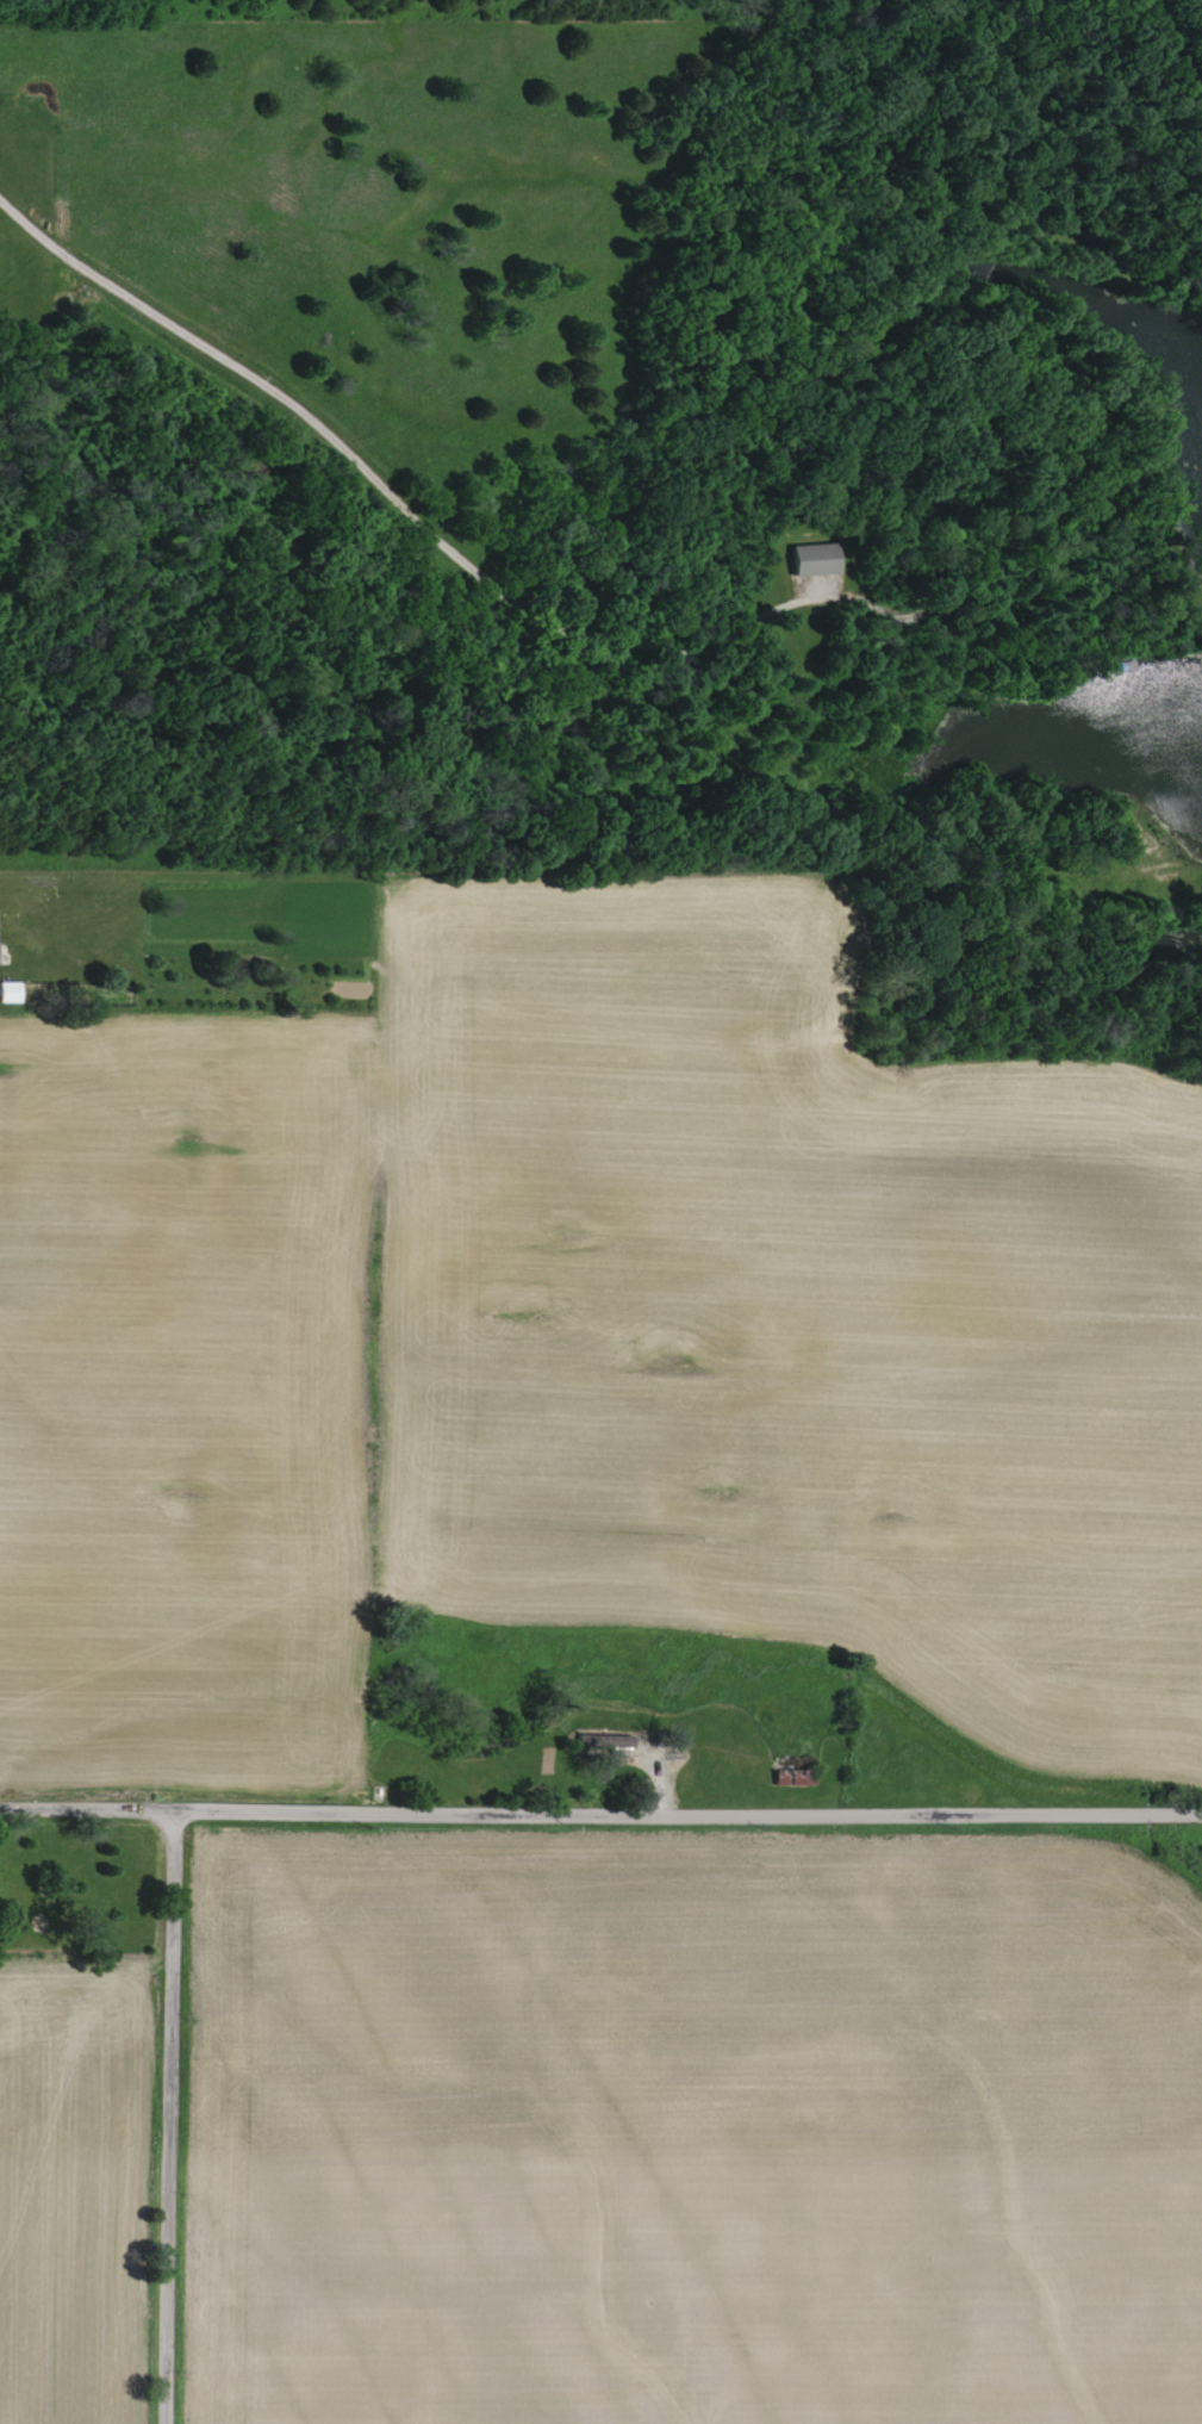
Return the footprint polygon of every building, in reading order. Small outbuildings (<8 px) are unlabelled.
[(834,543),(789,545),(790,575),(835,573),(834,543)] [(16,1003),(16,982),(0,982),(0,1002),(16,1003)] [(628,1734),(593,1734),(592,1746),(609,1746),(609,1757),(628,1757),(628,1734)]
